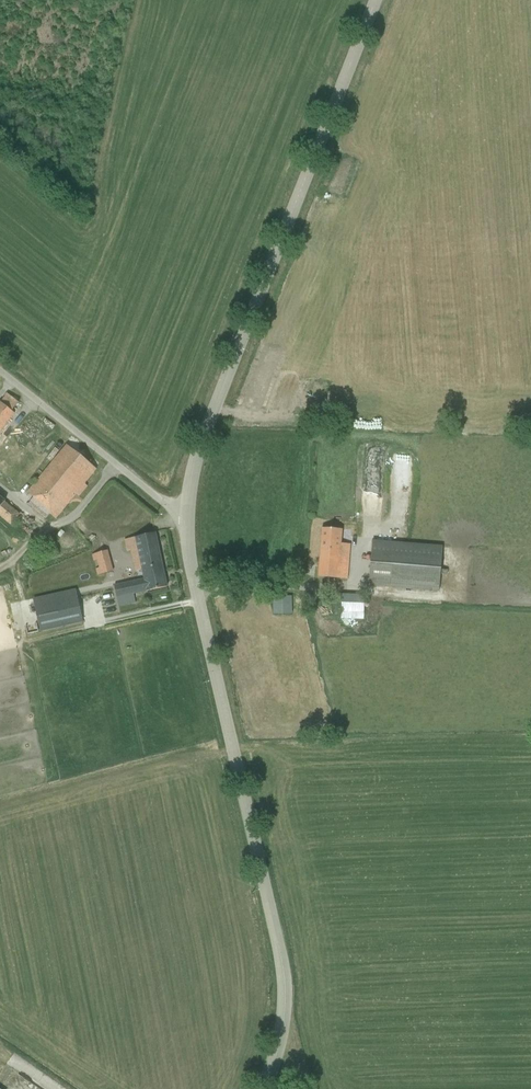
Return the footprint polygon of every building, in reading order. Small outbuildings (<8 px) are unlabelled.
[(243,394),(252,398),(256,390),(247,386),(243,394)] [(0,402),(0,431),(14,414),(0,402)] [(96,469),(66,445),(27,493),(33,498),(28,505),(45,519),(49,515),(55,520),(76,495),(79,497),(87,487),(84,484),(96,469)] [(404,469),(405,453),(386,452),(386,468),(404,469)] [(360,499),(368,498),(368,480),(370,480),(369,462),(359,462),(360,499)] [(10,526),(20,514),(5,502),(5,501),(0,497),(0,517),(10,526)] [(318,577),(348,580),(350,545),(341,544),(342,530),(321,528),(318,577)] [(58,541),(62,536),(55,530),(50,535),(58,541)] [(166,587),(155,533),(124,540),(126,551),(130,551),(135,571),(142,570),(144,579),(114,586),(118,607),(135,603),(133,595),(166,587)] [(372,540),(368,586),(438,592),(440,575),(447,575),(447,571),(440,570),(443,547),(372,540)] [(108,551),(91,555),(93,562),(97,561),(99,568),(95,569),(97,576),(113,572),(108,551)] [(75,589),(32,599),(40,632),(83,623),(75,589)] [(364,619),(363,595),(342,595),(342,618),(364,619)] [(291,596),(273,596),(273,615),(292,614),(291,596)]
